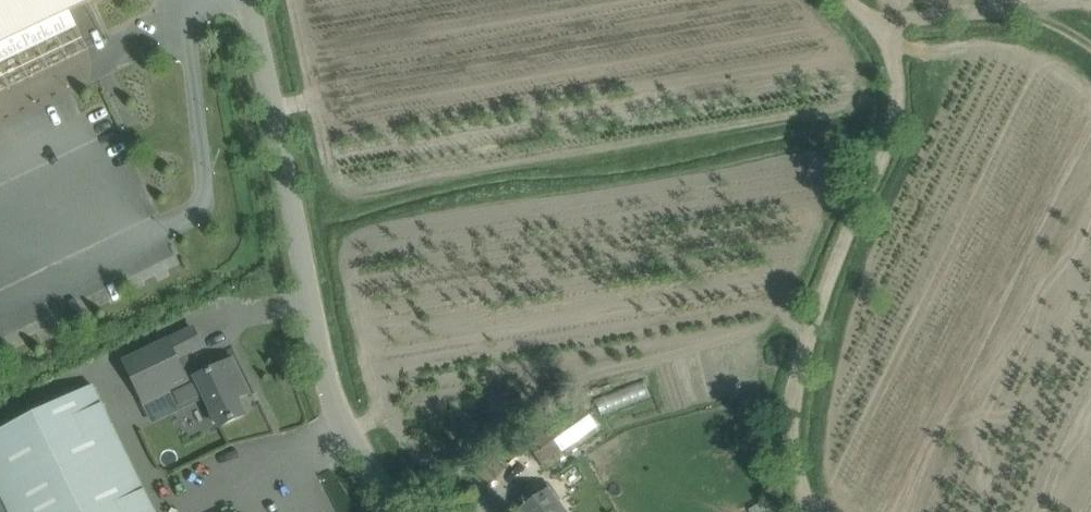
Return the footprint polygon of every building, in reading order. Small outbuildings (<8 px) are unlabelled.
[(146,0),(0,0),(0,95),(156,21),(146,0)] [(203,375),(192,352),(202,347),(193,329),(124,362),(145,405),(196,380),(196,378),(203,375)] [(232,361),(203,375),(196,378),(196,380),(219,426),(244,414),(237,398),(247,393),(232,361)] [(604,393),(609,409),(651,397),(646,381),(604,393)] [(0,431),(0,495),(9,511),(154,511),(92,386),(0,431)] [(525,440),(545,469),(599,430),(578,402),(525,440)] [(548,490),(521,509),(523,511),(563,511),(548,490)] [(749,511),(768,511),(764,504),(749,511)]
